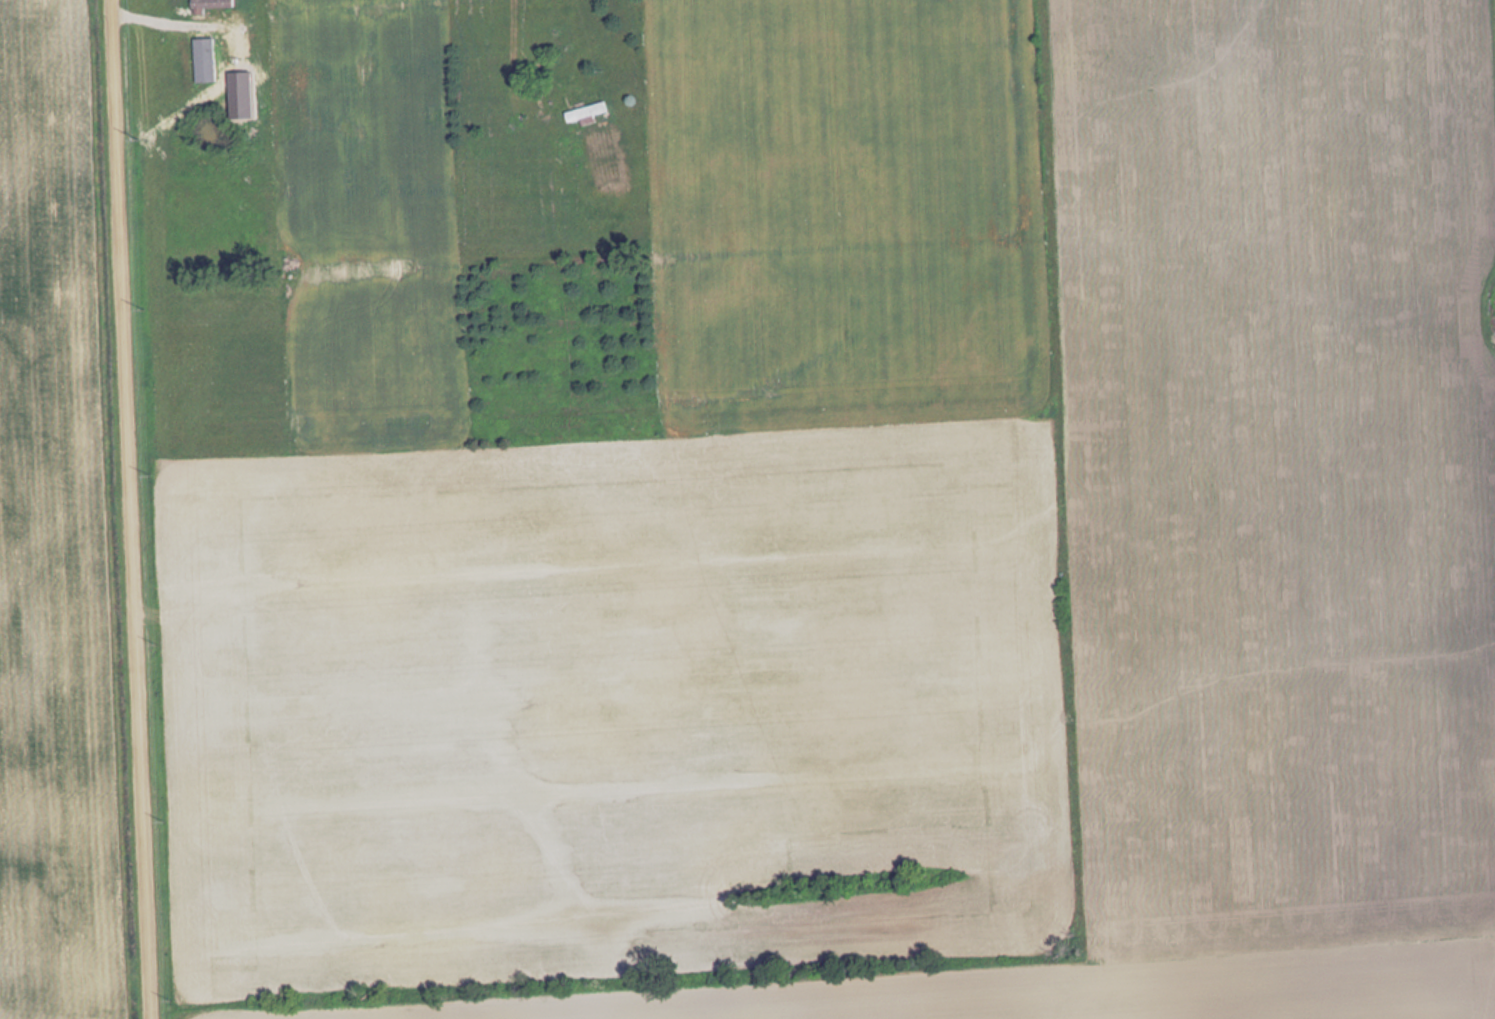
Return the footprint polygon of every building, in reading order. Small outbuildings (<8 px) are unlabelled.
[(235,13),(235,0),(194,0),(194,13),(235,13)] [(217,82),(217,38),(197,38),(197,82),(217,82)] [(567,112),(572,129),(610,118),(605,101),(567,112)]
